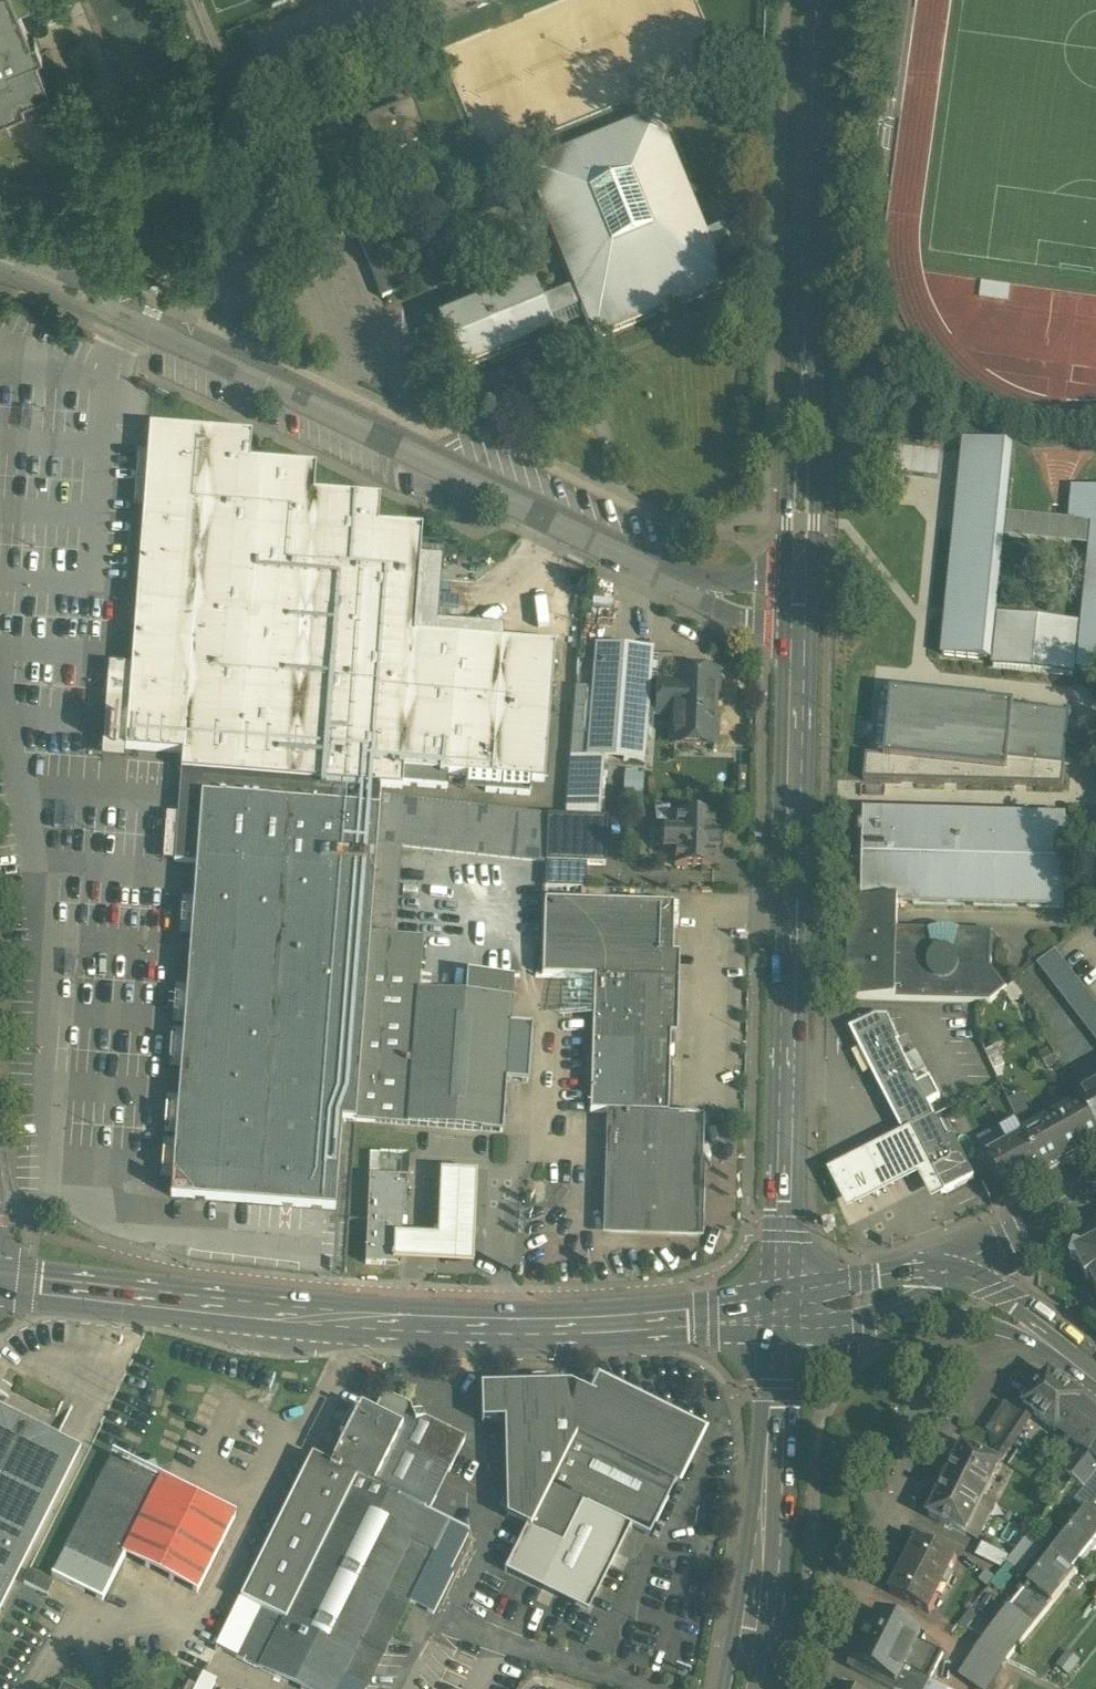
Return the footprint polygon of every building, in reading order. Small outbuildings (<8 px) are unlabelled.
[(10,76),(7,69),(34,57),(37,56),(36,56),(30,40),(18,12),(33,6),(30,0),(0,0),(0,80),(10,76)] [(41,54),(34,38),(30,40),(36,56),(41,54)] [(0,80),(0,117),(23,107),(20,100),(47,89),(34,57),(7,69),(10,76),(0,80)] [(412,105),(364,125),(380,164),(428,143),(412,105)] [(656,114),(524,168),(573,288),(580,306),(594,339),(726,285),(656,114)] [(383,227),(357,237),(382,299),(408,289),(383,227)] [(531,284),(438,322),(460,376),(553,338),(546,320),(539,302),(531,284)] [(573,288),(539,302),(546,320),(580,306),(573,288)] [(124,750),(182,754),(181,772),(349,784),(381,787),(402,788),(402,785),(403,771),(447,774),(465,775),(491,777),(532,781),(544,781),(554,645),(502,641),(437,637),(442,558),(420,557),(422,529),(377,526),(379,499),(313,494),(315,467),(249,462),(251,437),(206,432),(148,428),(124,750)] [(946,619),(942,656),(989,661),(994,616),(1013,447),(966,443),(947,606),(946,619)] [(886,476),(939,480),(941,455),(889,450),(886,476)] [(1074,489),(1070,523),(1093,525),(1095,498),(1095,491),(1074,489)] [(1093,525),(1091,546),(1083,626),(1079,667),(1079,671),(1095,673),(1095,498),(1093,525)] [(1070,523),(1006,517),(1004,537),(1091,546),(1093,525),(1070,523)] [(1082,624),(997,615),(997,616),(994,616),(989,658),(993,658),(992,666),(1076,675),(1077,667),(1079,667),(1083,626),(1082,626),(1082,624)] [(653,650),(595,646),(592,689),(587,757),(595,758),(644,762),(648,709),(650,687),(653,650)] [(684,658),(657,658),(656,687),(683,688),(684,676),(684,658)] [(717,676),(695,674),(696,677),(684,676),(683,688),(656,687),(650,687),(648,709),(655,709),(655,711),(674,712),(673,725),(685,726),(685,741),(715,742),(716,720),(712,720),(714,693),(716,693),(717,676)] [(592,689),(576,687),(571,756),(587,757),(592,689)] [(885,760),(1007,773),(1015,710),(1015,706),(891,693),(890,702),(885,751),(884,757),(885,760)] [(885,751),(890,702),(882,701),(876,750),(885,751)] [(1007,773),(885,760),(884,757),(866,755),(864,781),(1006,785),(1063,786),(1071,717),(1015,710),(1007,773)] [(587,757),(571,756),(566,818),(589,819),(595,758),(587,757)] [(447,774),(403,771),(402,785),(446,789),(447,774)] [(349,784),(181,772),(174,862),(196,863),(201,797),(348,807),(349,784)] [(532,781),(465,775),(464,791),(531,796),(532,781)] [(381,787),(349,784),(348,807),(379,809),(380,796),(381,787)] [(379,809),(376,846),(404,848),(545,864),(547,817),(380,796),(379,809)] [(348,807),(201,797),(196,863),(171,1196),(335,1209),(338,1171),(326,1170),(328,1139),(341,1140),(342,1120),(355,1122),(370,937),(376,846),(379,809),(348,807)] [(1065,817),(865,812),(864,860),(863,902),(898,903),(1063,906),(1065,817)] [(715,816),(675,815),(675,831),(662,830),(662,851),(674,852),(674,867),(714,868),(714,851),(719,851),(720,834),(715,834),(715,816)] [(566,818),(547,817),(545,864),(586,865),(605,866),(606,819),(589,819),(566,818)] [(376,846),(370,937),(387,938),(397,939),(404,848),(376,846)] [(864,860),(850,860),(849,901),(863,902),(864,860)] [(586,865),(545,864),(545,888),(586,889),(586,865)] [(673,905),(544,901),(542,977),(594,978),(593,986),(590,1113),(612,1113),(668,1115),(673,905)] [(863,902),(849,901),(847,999),(896,1001),(898,930),(898,903),(863,902)] [(992,932),(898,930),(896,1001),(990,1003),(1007,989),(991,969),(992,932)] [(387,938),(370,937),(355,1122),(374,1123),(387,938)] [(509,1025),(514,977),(466,975),(465,996),(436,994),(437,978),(420,977),(423,939),(397,939),(387,938),(374,1123),(503,1132),(505,1081),(529,1083),(530,1028),(509,1025)] [(1056,953),(1039,966),(1095,1039),(1095,1005),(1056,953)] [(904,1056),(886,1019),(859,1019),(859,1028),(852,1032),(903,1134),(908,1132),(935,1118),(928,1105),(920,1089),(918,1085),(904,1056)] [(930,1078),(915,1050),(904,1056),(918,1085),(930,1078)] [(930,1078),(918,1085),(920,1089),(928,1105),(940,1099),(930,1078)] [(1092,1088),(1078,1096),(1081,1102),(1095,1131),(1095,1096),(1092,1088)] [(1081,1102),(1070,1108),(1092,1146),(1095,1144),(1095,1131),(1081,1102)] [(1070,1108),(1023,1134),(1024,1136),(1042,1174),(1092,1146),(1070,1108)] [(949,1136),(958,1132),(947,1109),(938,1113),(949,1136)] [(668,1115),(612,1113),(612,1120),(609,1231),(697,1233),(700,1116),(668,1115)] [(935,1118),(908,1132),(919,1154),(920,1153),(941,1195),(945,1193),(973,1179),(952,1137),(946,1140),(935,1118)] [(1017,1121),(999,1130),(1007,1146),(1024,1136),(1023,1134),(1017,1121)] [(903,1134),(828,1171),(848,1212),(920,1177),(932,1202),(946,1195),(945,1193),(941,1195),(920,1153),(919,1154),(908,1132),(903,1134)] [(1007,1146),(988,1157),(1008,1193),(1042,1174),(1024,1136),(1007,1146)] [(369,1177),(408,1179),(409,1155),(370,1153),(369,1177)] [(476,1174),(440,1173),(437,1238),(400,1237),(394,1236),(393,1263),(397,1263),(472,1267),(476,1174)] [(408,1179),(369,1177),(365,1264),(397,1266),(397,1263),(393,1263),(394,1236),(400,1237),(408,1179)] [(1083,1252),(1076,1250),(1072,1261),(1079,1264),(1088,1280),(1092,1278),(1095,1287),(1095,1245),(1083,1252)] [(1050,1374),(1026,1408),(1028,1409),(1036,1415),(1058,1432),(1060,1430),(1081,1404),(1083,1401),(1050,1374)] [(580,1390),(570,1385),(546,1386),(545,1378),(541,1378),(541,1379),(528,1381),(528,1386),(481,1387),(482,1422),(504,1422),(506,1500),(504,1499),(500,1508),(506,1511),(506,1517),(530,1529),(551,1487),(629,1526),(649,1537),(699,1436),(663,1418),(663,1417),(651,1413),(644,1409),(636,1404),(635,1404),(600,1387),(595,1397),(580,1390)] [(375,1412),(362,1406),(361,1408),(357,1407),(355,1412),(342,1428),(340,1431),(348,1435),(333,1464),(384,1488),(389,1478),(386,1476),(394,1460),(415,1453),(418,1455),(434,1423),(426,1419),(423,1409),(413,1412),(411,1407),(390,1397),(381,1399),(375,1412)] [(80,1442),(0,1402),(0,1601),(80,1442)] [(1007,1404),(988,1431),(1005,1443),(1024,1415),(1007,1404)] [(1060,1430),(1084,1451),(1091,1457),(1095,1452),(1095,1416),(1081,1404),(1060,1430)] [(1005,1443),(993,1461),(1002,1466),(1036,1415),(1028,1409),(1024,1415),(1005,1443)] [(466,1439),(434,1423),(418,1455),(450,1471),(466,1439)] [(993,1461),(966,1447),(948,1481),(984,1501),(1002,1466),(993,1461)] [(1080,1454),(1074,1462),(1073,1463),(1064,1474),(1073,1481),(1091,1457),(1084,1451),(1080,1454)] [(313,1453),(239,1600),(260,1610),(333,1464),(313,1453)] [(232,1518),(111,1457),(52,1576),(101,1601),(123,1556),(195,1592),(232,1518)] [(1073,1481),(1084,1489),(1095,1474),(1095,1462),(1091,1457),(1073,1481)] [(333,1464),(260,1610),(236,1658),(299,1688),(366,1688),(410,1602),(429,1562),(450,1522),(384,1488),(333,1464)] [(984,1501),(948,1481),(930,1517),(967,1535),(984,1501)] [(629,1526),(551,1487),(530,1529),(509,1570),(586,1609),(629,1526)] [(1068,1517),(1077,1525),(1095,1501),(1095,1499),(1087,1492),(1068,1517)] [(988,1637),(989,1651),(999,1656),(1012,1652),(1095,1549),(1095,1501),(1077,1525),(988,1637)] [(469,1531),(450,1522),(429,1562),(449,1572),(450,1570),(469,1531)] [(993,1522),(983,1543),(994,1549),(1005,1528),(993,1522)] [(1044,1548),(1029,1536),(1008,1563),(1023,1575),(1044,1548)] [(957,1560),(918,1540),(891,1595),(930,1615),(957,1560)] [(429,1562),(410,1602),(433,1614),(453,1572),(450,1570),(449,1572),(429,1562)] [(53,1583),(29,1571),(23,1584),(47,1595),(53,1583)] [(881,1615),(854,1669),(894,1688),(896,1688),(923,1636),(881,1615)] [(896,1688),(927,1688),(932,1681),(945,1654),(924,1643),(927,1638),(923,1636),(896,1688)] [(960,1678),(978,1688),(990,1688),(1005,1668),(1012,1652),(999,1656),(989,1651),(988,1637),(960,1678)] [(195,1688),(210,1688),(214,1681),(202,1675),(195,1688)] [(932,1681),(927,1688),(949,1688),(932,1681)]
